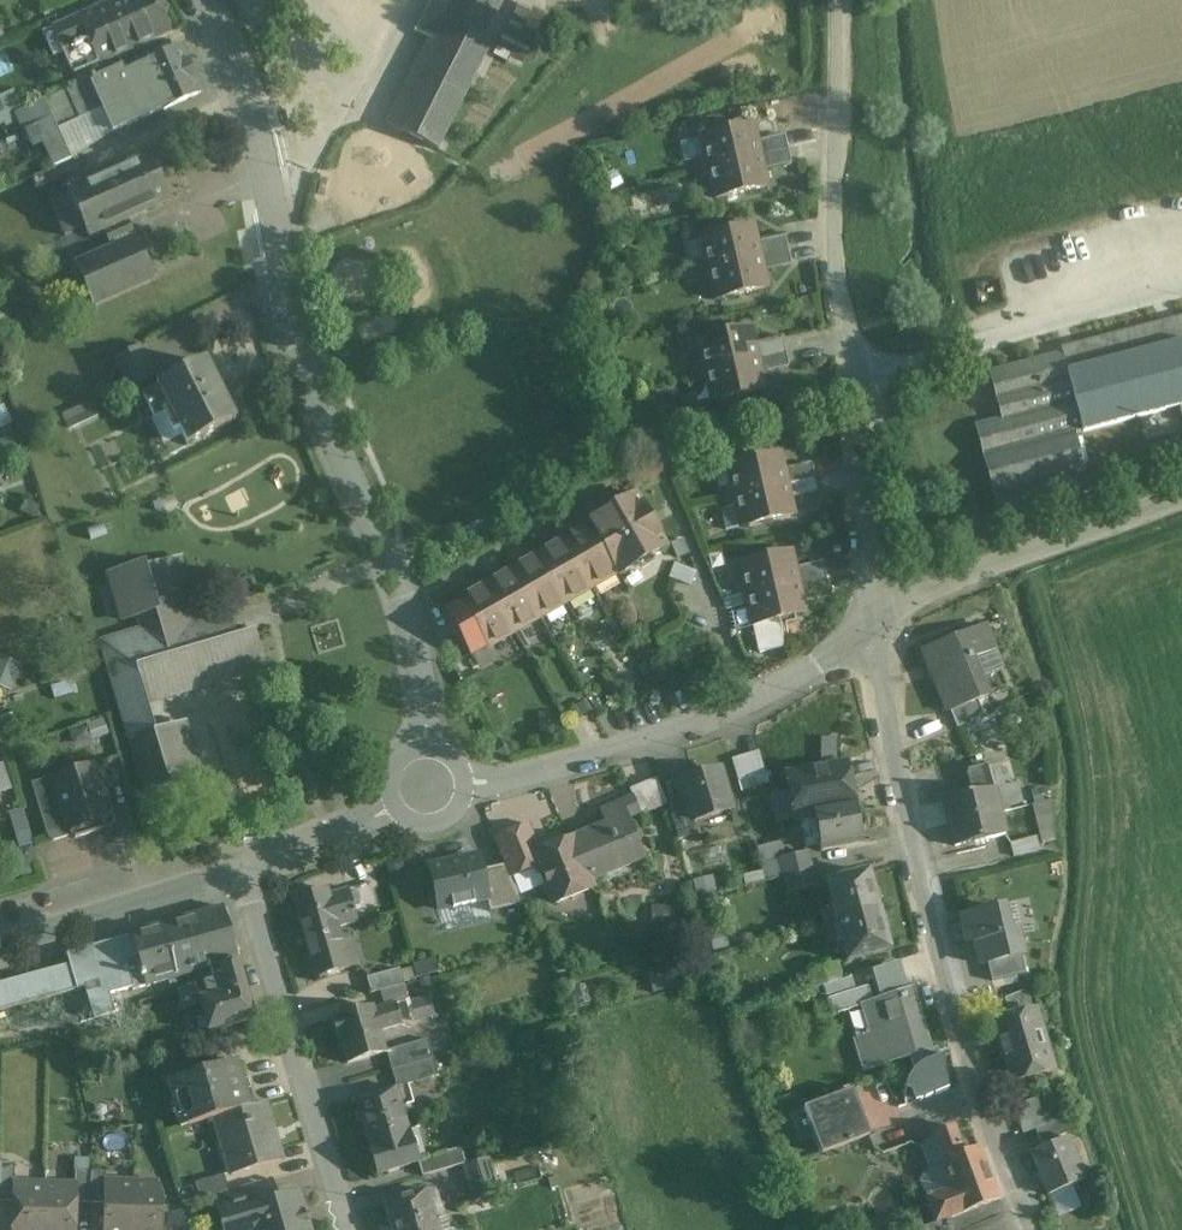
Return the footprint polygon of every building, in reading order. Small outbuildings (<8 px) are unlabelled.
[(79,17),(79,16),(77,17),(77,18),(53,28),(42,33),(53,57),(66,51),(161,9),(157,0),(116,0),(79,17)] [(433,39),(430,38),(429,39),(432,41),(390,124),(387,123),(386,124),(438,151),(439,149),(436,147),(488,44),(491,46),(492,44),(483,39),(503,0),(453,0),(443,19),(440,17),(439,19),(442,20),(433,39)] [(524,0),(523,0),(493,55),(519,69),(549,14),(524,0)] [(161,9),(66,51),(76,74),(98,64),(99,66),(101,65),(100,65),(170,33),(170,34),(172,33),(171,31),(170,31),(161,9)] [(180,48),(125,73),(121,66),(90,81),(101,107),(112,132),(163,109),(200,93),(180,48)] [(90,81),(44,102),(56,128),(101,107),(90,81)] [(0,105),(0,121),(17,113),(11,100),(0,105)] [(44,102),(18,114),(33,147),(42,142),(53,166),(70,159),(56,128),(44,102)] [(752,125),(701,137),(706,158),(694,161),(696,171),(760,156),(756,142),(752,125)] [(784,135),(756,142),(760,156),(788,149),(784,135)] [(788,149),(760,156),(763,170),(791,163),(788,149)] [(760,156),(696,171),(698,180),(710,177),(715,199),(767,187),(763,170),(760,156)] [(149,157),(49,201),(65,237),(84,228),(88,237),(107,228),(115,246),(75,264),(76,266),(78,266),(95,303),(93,304),(94,307),(153,280),(134,237),(130,239),(122,222),(168,201),(154,169),(150,170),(146,160),(149,159),(149,157)] [(753,226),(701,238),(706,259),(694,262),(696,272),(760,257),(757,243),(753,226)] [(785,236),(757,243),(760,257),(788,251),(785,236)] [(788,251),(760,257),(763,271),(791,265),(788,251)] [(760,257),(696,272),(699,281),(711,279),(716,300),(767,288),(763,271),(760,257)] [(1062,349),(1063,353),(1068,372),(1067,372),(1083,431),(1180,406),(1181,413),(1181,318),(1062,349)] [(750,328),(698,340),(703,361),(691,364),(694,373),(757,359),(754,345),(750,328)] [(782,338),(754,345),(757,359),(785,352),(782,338)] [(140,347),(114,361),(130,390),(156,376),(140,347)] [(785,352),(757,359),(760,373),(788,366),(785,352)] [(1063,353),(991,372),(1007,432),(981,439),(1002,520),(1053,506),(1054,509),(1074,504),(1072,496),(1067,478),(1083,474),(1083,473),(1073,434),(1083,431),(1067,372),(1068,372),(1063,353)] [(757,359),(694,373),(696,383),(708,380),(713,401),(764,390),(760,373),(757,359)] [(202,364),(159,386),(159,385),(156,386),(157,388),(143,396),(155,419),(163,415),(173,434),(180,431),(187,444),(186,444),(187,446),(189,445),(232,423),(233,423),(235,422),(234,420),(233,420),(205,365),(205,364),(204,362),(202,363),(202,364)] [(1110,463),(1083,473),(1083,474),(1067,478),(1072,496),(1088,492),(1087,490),(1102,485),(1101,484),(1181,455),(1181,437),(1110,463)] [(779,453),(728,465),(732,486),(720,489),(723,499),(786,484),(783,470),(779,453)] [(811,464),(783,470),(786,484),(814,477),(811,464)] [(814,477),(786,484),(789,498),(817,492),(814,477)] [(786,484),(723,499),(725,508),(737,505),(742,527),(793,515),(789,498),(786,484)] [(635,495),(588,522),(590,526),(591,525),(617,572),(617,573),(619,576),(666,548),(635,495)] [(590,526),(564,541),(591,587),(617,573),(617,572),(591,525),(590,526)] [(591,587),(564,541),(538,555),(565,602),(591,587)] [(791,552),(739,563),(744,585),(735,587),(737,597),(798,582),(795,568),(791,552)] [(565,602),(538,555),(513,570),(540,617),(565,602)] [(225,606),(196,615),(180,558),(144,569),(143,564),(109,574),(123,621),(138,616),(143,631),(102,643),(110,670),(107,671),(109,677),(112,676),(146,791),(170,783),(168,777),(197,768),(184,724),(161,731),(155,732),(145,700),(258,666),(249,635),(244,636),(241,625),(232,628),(225,606)] [(823,562),(795,568),(798,582),(826,576),(823,562)] [(540,617),(513,570),(487,585),(514,632),(540,617)] [(826,576),(798,582),(801,597),(829,590),(826,576)] [(798,582),(737,597),(739,606),(748,604),(753,625),(805,613),(801,597),(798,582)] [(487,585),(461,600),(488,647),(514,632),(487,585)] [(984,626),(923,650),(948,712),(950,712),(978,701),(987,697),(972,659),(994,651),(984,626)] [(22,664),(0,654),(0,686),(11,691),(22,664)] [(978,701),(950,712),(957,728),(983,715),(978,701)] [(741,790),(769,782),(760,749),(732,757),(741,790)] [(845,763),(786,774),(795,821),(814,817),(813,810),(852,803),(845,763)] [(95,765),(49,779),(66,832),(68,832),(70,837),(75,839),(112,828),(115,823),(106,793),(103,791),(95,765)] [(973,794),(943,802),(949,825),(1000,812),(994,789),(993,789),(987,766),(967,771),(973,794)] [(719,770),(681,782),(685,798),(693,821),(694,821),(731,810),(719,770)] [(49,779),(31,784),(48,839),(53,842),(70,837),(68,832),(66,832),(49,779)] [(657,780),(631,791),(640,814),(666,804),(657,780)] [(633,798),(600,811),(606,825),(626,816),(627,818),(639,813),(633,798)] [(685,798),(667,803),(678,840),(697,835),(694,821),(693,821),(685,798)] [(1052,798),(1033,803),(1043,842),(1056,839),(1052,798)] [(852,803),(813,810),(814,817),(820,851),(862,844),(855,803),(852,803)] [(1000,812),(949,825),(955,848),(1005,835),(1000,812)] [(24,813),(10,818),(19,844),(33,839),(24,813)] [(606,825),(590,831),(593,838),(573,846),(572,846),(587,882),(588,882),(606,874),(604,869),(642,854),(627,818),(626,816),(606,825)] [(529,824),(494,839),(505,865),(510,878),(539,866),(534,854),(541,852),(529,824)] [(1036,836),(1010,843),(1014,856),(1040,849),(1036,836)] [(541,852),(534,854),(539,866),(541,871),(539,876),(542,885),(548,887),(555,904),(591,889),(588,882),(587,882),(572,846),(573,846),(570,839),(541,852)] [(807,853),(781,859),(785,877),(811,871),(807,853)] [(463,857),(443,861),(444,864),(429,868),(438,910),(452,906),(453,909),(475,905),(474,901),(487,899),(488,898),(482,870),(479,857),(463,860),(463,857)] [(401,861),(387,864),(390,878),(404,875),(401,861)] [(505,865),(482,870),(488,898),(487,899),(490,912),(521,905),(510,878),(505,865)] [(811,871),(785,877),(789,893),(815,887),(811,871)] [(867,874),(827,885),(837,922),(882,910),(877,890),(872,892),(867,874)] [(327,890),(293,899),(315,978),(358,966),(350,940),(342,943),(338,928),(357,922),(348,889),(328,895),(327,890)] [(675,925),(674,903),(653,904),(654,926),(675,925)] [(222,907),(131,933),(132,937),(142,972),(106,982),(110,994),(132,988),(133,990),(146,987),(146,988),(148,987),(148,986),(187,975),(237,961),(222,907)] [(1015,930),(1008,932),(1003,908),(963,918),(969,944),(975,943),(981,965),(987,964),(1021,956),(1015,930)] [(882,910),(837,922),(848,962),(889,951),(884,931),(888,930),(882,910)] [(115,1013),(110,994),(106,982),(142,972),(132,937),(72,953),(75,963),(0,984),(0,1045),(115,1013)] [(1021,956),(987,964),(992,982),(1025,974),(1021,956)] [(237,961),(187,975),(190,987),(177,990),(182,1010),(199,1005),(207,1033),(254,1020),(237,961)] [(837,963),(807,972),(813,989),(842,980),(837,963)] [(400,970),(368,977),(372,992),(404,984),(400,970)] [(813,989),(810,990),(814,1003),(827,999),(855,990),(851,978),(842,980),(813,989)] [(855,990),(827,999),(832,1014),(861,1005),(861,1004),(872,1001),(867,986),(855,990)] [(872,1001),(861,1004),(861,1005),(875,1049),(894,1043),(899,1059),(930,1050),(912,989),(872,1001)] [(1028,989),(1005,998),(1009,1011),(1032,1004),(1028,989)] [(429,998),(409,1004),(413,1022),(434,1016),(429,998)] [(373,1007),(332,1019),(338,1040),(340,1039),(347,1063),(386,1052),(382,1040),(404,1033),(396,1004),(374,1010),(373,1007)] [(1034,1011),(996,1023),(1000,1038),(999,1041),(1004,1059),(1007,1061),(1013,1082),(1051,1070),(1040,1032),(1034,1011)] [(185,1039),(155,1044),(158,1061),(187,1057),(185,1039)] [(427,1040),(386,1052),(391,1071),(433,1059),(427,1040)] [(934,1060),(931,1050),(910,1056),(915,1070),(910,1076),(906,1083),(915,1087),(921,1101),(929,1098),(948,1091),(942,1057),(934,1060)] [(433,1059),(391,1071),(396,1089),(438,1076),(433,1059)] [(238,1061),(173,1080),(187,1127),(214,1119),(252,1107),(238,1061)] [(396,1088),(355,1100),(367,1143),(368,1143),(408,1131),(409,1131),(396,1088)] [(852,1090),(805,1108),(821,1153),(869,1136),(852,1090)] [(252,1107),(214,1119),(231,1176),(282,1161),(265,1104),(252,1107)] [(1073,1115),(1035,1130),(1041,1144),(1078,1129),(1073,1115)] [(980,1147),(964,1153),(954,1127),(933,1134),(953,1188),(926,1198),(935,1223),(935,1224),(950,1218),(963,1213),(999,1200),(980,1147)] [(408,1131),(368,1143),(377,1175),(418,1163),(417,1161),(408,1131)] [(1083,1179),(1067,1141),(1069,1140),(1068,1138),(1031,1153),(1048,1196),(1086,1180),(1085,1178),(1083,1179)] [(460,1148),(417,1161),(418,1163),(425,1161),(429,1174),(422,1176),(422,1177),(465,1164),(460,1148)] [(488,1159),(464,1166),(474,1201),(498,1194),(493,1195),(488,1176),(492,1174),(488,1159)] [(0,1163),(0,1201),(13,1201),(13,1185),(14,1185),(15,1163),(0,1163)] [(91,1172),(75,1172),(74,1186),(76,1186),(75,1203),(90,1203),(91,1172)] [(105,1172),(91,1172),(90,1203),(104,1203),(105,1183),(105,1172)] [(225,1175),(195,1184),(200,1200),(218,1194),(229,1191),(225,1175)] [(229,1191),(218,1194),(226,1219),(242,1214),(240,1206),(265,1198),(259,1182),(229,1191)] [(105,1183),(104,1203),(104,1229),(133,1229),(134,1183),(105,1183)] [(134,1183),(133,1229),(161,1229),(162,1198),(158,1184),(134,1183)] [(13,1185),(13,1201),(12,1229),(44,1229),(45,1185),(14,1185),(13,1185)] [(45,1185),(44,1229),(75,1229),(75,1203),(76,1186),(74,1186),(45,1185)] [(386,1203),(394,1229),(450,1229),(447,1219),(435,1223),(426,1192),(386,1203)] [(240,1206),(242,1214),(247,1229),(255,1229),(257,1229),(307,1229),(305,1224),(307,1223),(307,1221),(305,1222),(302,1215),(305,1214),(304,1212),(302,1212),(297,1195),(276,1201),(274,1196),(265,1198),(240,1206)] [(935,1224),(935,1223),(920,1228),(921,1229),(955,1229),(950,1218),(935,1224)]
